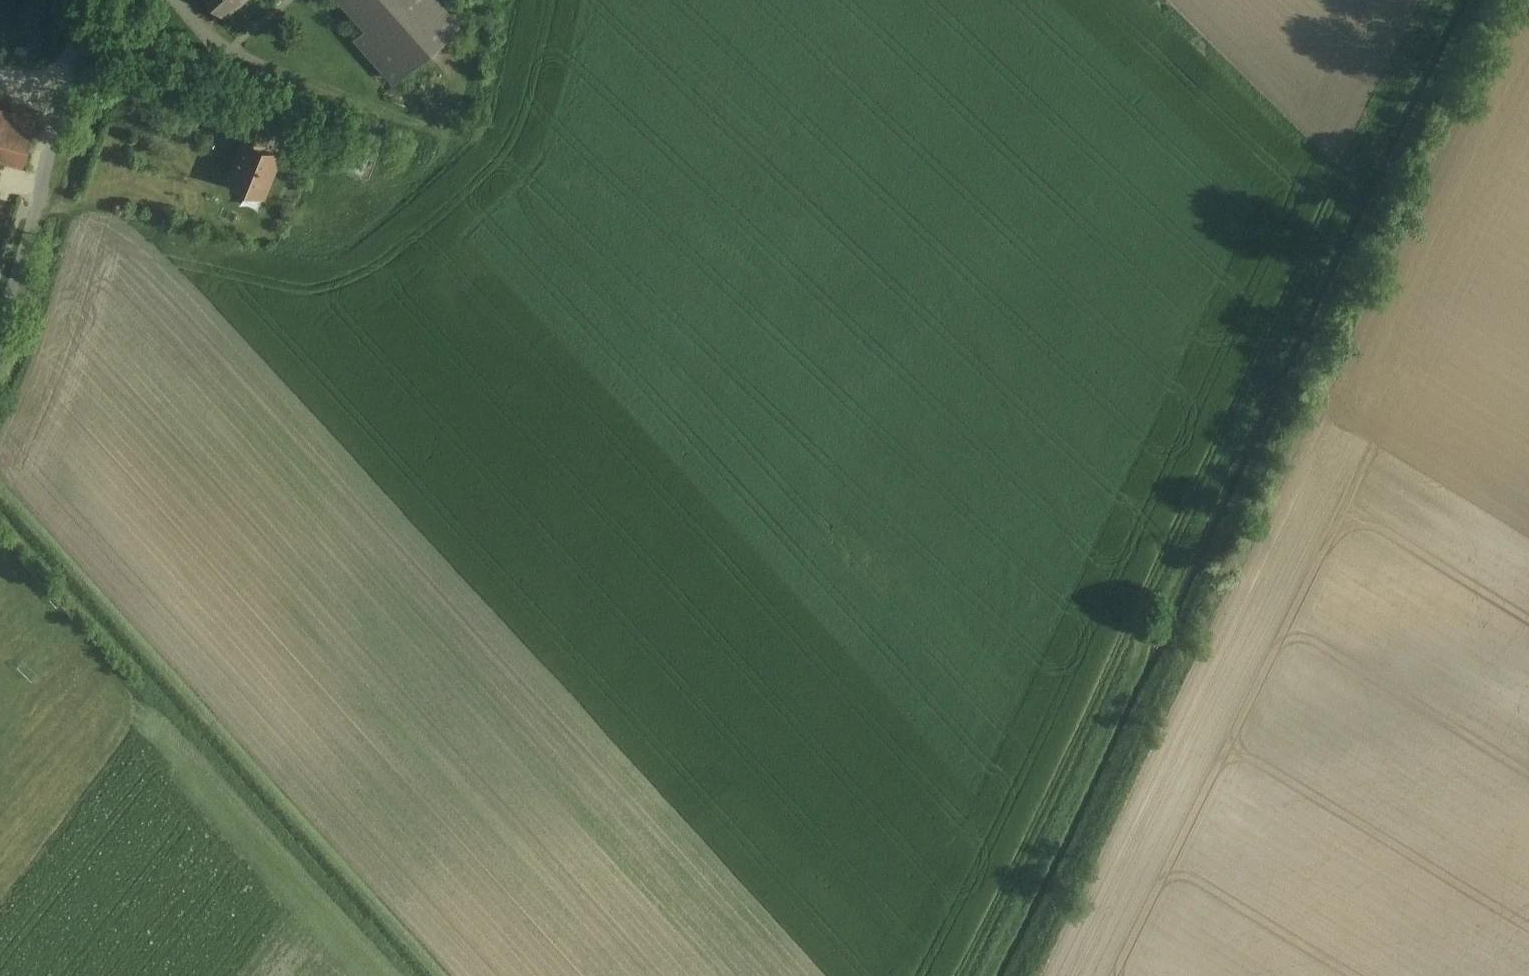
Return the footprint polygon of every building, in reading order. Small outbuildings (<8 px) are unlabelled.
[(226,13),(241,0),(215,0),(226,13)] [(238,22),(251,35),(284,3),(281,0),(260,0),(238,22)] [(461,0),(350,0),(416,68),(473,12),(461,0)] [(23,167),(35,121),(0,111),(0,160),(23,167)] [(245,138),(229,180),(264,194),(281,153),(245,138)]
